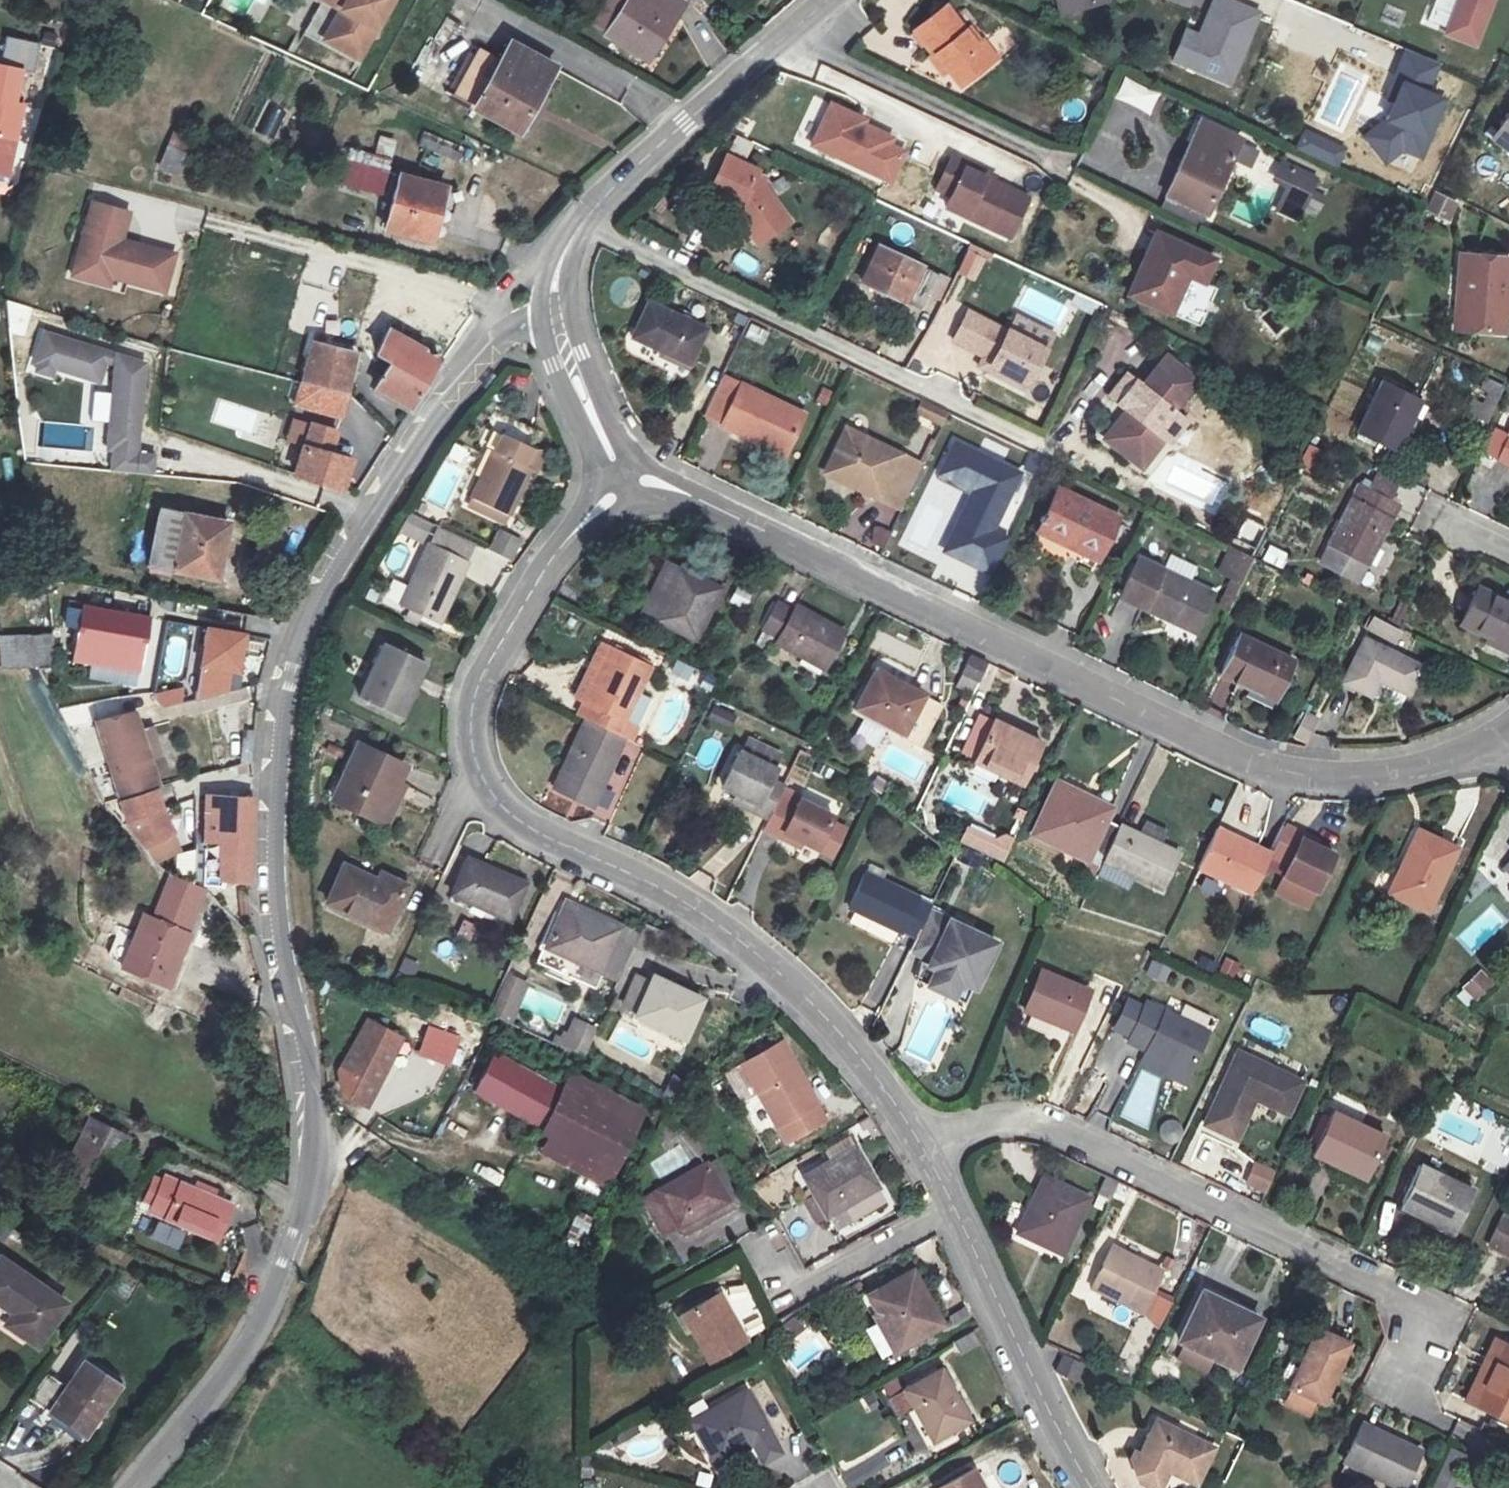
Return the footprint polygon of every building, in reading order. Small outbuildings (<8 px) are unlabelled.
[(334,3),(315,37),(357,60),(390,0),(329,0),(334,3)] [(595,24),(637,56),(663,21),(654,15),(665,0),(614,0),(595,24)] [(663,21),(677,4),(671,0),(665,0),(654,15),(663,21)] [(1064,10),(1105,0),(1061,0),(1064,10)] [(1252,10),(1226,0),(1207,0),(1194,33),(1183,65),(1226,81),(1252,10)] [(1446,36),(1472,45),(1488,0),(1459,0),(1446,36)] [(943,6),(908,33),(940,73),(946,68),(957,82),(991,55),(966,23),(960,27),(943,6)] [(1169,59),(1183,65),(1194,33),(1180,28),(1169,59)] [(0,37),(0,110),(21,115),(29,81),(21,79),(30,44),(0,37)] [(467,42),(439,94),(505,130),(542,61),(497,38),(488,54),(467,42)] [(1122,80),(1114,102),(1150,114),(1158,92),(1122,80)] [(1446,111),(1424,102),(1412,132),(1433,141),(1446,111)] [(268,105),(254,132),(273,141),(287,114),(268,105)] [(860,117),(832,105),(813,146),(893,183),(906,153),(892,146),(895,139),(865,125),(857,122),(860,117)] [(1241,132),(1199,113),(1167,188),(1210,206),(1241,132)] [(1497,136),(1508,144),(1508,117),(1497,136)] [(378,136),(373,154),(390,158),(395,140),(378,136)] [(174,174),(182,141),(169,137),(161,170),(174,174)] [(381,197),(390,159),(346,149),(338,187),(381,197)] [(719,157),(700,192),(730,207),(729,214),(743,234),(760,223),(768,233),(782,222),(764,198),(759,189),(753,186),(756,179),(749,175),(750,172),(719,157)] [(1280,157),(1273,172),(1286,179),(1276,201),(1297,211),(1315,172),(1280,157)] [(963,213),(1027,243),(1045,204),(981,175),(983,169),(968,162),(953,195),(968,202),(963,213)] [(454,192),(408,173),(387,225),(433,244),(454,192)] [(1433,191),(1423,212),(1450,224),(1459,203),(1433,191)] [(128,209),(85,200),(63,275),(108,286),(109,278),(163,292),(173,250),(121,237),(128,209)] [(743,234),(750,245),(768,233),(760,223),(743,234)] [(1214,259),(1158,234),(1130,298),(1173,317),(1191,276),(1204,282),(1214,259)] [(973,282),(986,252),(969,245),(957,274),(973,282)] [(938,305),(948,282),(876,249),(859,287),(904,307),(907,302),(922,309),(927,299),(938,305)] [(1508,288),(1508,257),(1459,251),(1455,294),(1471,295),(1469,330),(1505,333),(1508,288)] [(735,252),(730,267),(753,275),(758,260),(735,252)] [(457,312),(411,293),(377,359),(391,365),(377,393),(413,409),(437,362),(442,365),(473,319),(457,312)] [(1471,295),(1455,294),(1451,329),(1469,330),(1471,295)] [(644,301),(625,341),(685,369),(704,329),(644,301)] [(1052,348),(967,306),(952,340),(991,356),(983,368),(1028,392),(1052,348)] [(1259,327),(1275,337),(1284,324),(1267,313),(1259,327)] [(138,451),(147,350),(32,340),(29,377),(111,384),(103,472),(152,476),(155,452),(138,451)] [(358,357),(313,344),(303,384),(347,397),(358,357)] [(1203,388),(1177,361),(1150,387),(1136,373),(1118,392),(1132,407),(1105,434),(1125,454),(1126,453),(1137,442),(1145,450),(1160,436),(1162,439),(1183,419),(1177,413),(1203,388)] [(299,398),(297,406),(345,419),(352,398),(347,397),(303,384),(292,381),(288,395),(299,398)] [(1418,398),(1379,381),(1355,430),(1395,449),(1418,398)] [(786,449),(802,414),(740,384),(720,426),(735,433),(738,426),(786,449)] [(1125,454),(1138,467),(1164,442),(1169,448),(1191,427),(1183,419),(1162,439),(1160,436),(1145,450),(1137,442),(1126,453),(1125,454)] [(340,432),(311,422),(303,447),(294,477),(345,493),(355,461),(332,454),(340,432)] [(738,426),(735,433),(783,457),(786,449),(738,426)] [(845,428),(825,472),(902,509),(923,466),(845,428)] [(531,448),(499,433),(467,499),(507,519),(525,483),(521,481),(528,467),(523,465),(531,448)] [(1505,436),(1494,461),(1508,468),(1508,437),(1505,436)] [(447,508),(468,448),(448,441),(427,501),(447,508)] [(992,534),(1019,475),(953,444),(937,476),(973,493),(961,520),(992,534)] [(1297,469),(1309,474),(1319,450),(1307,445),(1297,469)] [(1397,502),(1358,483),(1325,546),(1363,566),(1397,502)] [(1115,517),(1054,488),(1027,540),(1088,571),(1115,517)] [(160,513),(149,570),(219,584),(230,527),(160,513)] [(407,514),(398,534),(423,544),(431,524),(407,514)] [(495,529),(487,550),(513,560),(522,539),(495,529)] [(467,562),(426,543),(395,603),(436,624),(467,562)] [(1268,545),(1260,560),(1280,570),(1288,555),(1268,545)] [(1225,548),(1215,576),(1226,580),(1216,608),(1230,613),(1250,557),(1225,548)] [(1140,556),(1120,594),(1194,632),(1213,594),(1140,556)] [(715,590),(674,569),(650,620),(691,640),(715,590)] [(1471,587),(1456,622),(1484,634),(1508,646),(1508,604),(1471,587)] [(774,605),(758,631),(776,640),(774,644),(822,669),(842,632),(793,606),(789,613),(774,605)] [(89,607),(75,663),(142,675),(152,618),(89,607)] [(263,621),(224,613),(214,652),(254,662),(263,621)] [(1369,619),(1364,633),(1397,646),(1402,632),(1369,619)] [(1276,692),(1292,660),(1239,634),(1220,674),(1237,682),(1240,675),(1276,692)] [(1481,641),(1507,653),(1508,649),(1508,646),(1484,634),(1481,641)] [(53,667),(53,635),(0,635),(0,667),(53,667)] [(1420,667),(1363,639),(1340,684),(1369,698),(1378,682),(1406,696),(1420,667)] [(422,661),(384,642),(356,697),(395,716),(422,661)] [(609,649),(595,643),(563,710),(579,718),(586,705),(580,701),(609,649)] [(651,669),(609,649),(580,701),(586,705),(579,718),(583,720),(615,735),(651,669)] [(975,682),(985,662),(967,654),(958,673),(975,682)] [(667,681),(710,693),(715,675),(672,663),(667,681)] [(875,671),(852,710),(898,736),(920,697),(875,671)] [(1240,675),(1237,682),(1273,699),(1276,692),(1240,675)] [(153,695),(159,712),(183,703),(178,687),(153,695)] [(704,720),(728,729),(735,712),(711,703),(704,720)] [(132,712),(94,721),(119,800),(155,789),(138,734),(144,732),(138,711),(132,712)] [(1039,740),(993,718),(968,770),(991,781),(995,773),(1018,784),(1039,740)] [(615,735),(583,720),(548,787),(586,807),(622,738),(615,735)] [(874,748),(882,731),(861,721),(853,738),(874,748)] [(403,766),(356,743),(328,799),(363,817),(362,819),(379,828),(401,784),(395,782),(403,766)] [(728,746),(711,784),(730,793),(727,800),(758,815),(773,783),(760,776),(765,765),(728,746)] [(1055,779),(1030,832),(1099,865),(1102,859),(1117,825),(1103,818),(1109,804),(1055,779)] [(782,786),(773,783),(758,815),(766,819),(777,796),(782,786)] [(155,789),(119,800),(127,826),(143,846),(170,834),(155,789)] [(252,801),(208,796),(202,884),(221,886),(221,879),(248,884),(248,846),(248,832),(252,801)] [(766,819),(760,832),(780,842),(783,835),(816,850),(832,815),(796,798),(794,804),(777,796),(766,819)] [(1004,862),(1013,836),(968,821),(959,847),(1004,862)] [(1117,825),(1102,859),(1162,887),(1179,850),(1118,823),(1117,825)] [(1339,852),(1283,825),(1278,837),(1271,851),(1269,855),(1293,867),(1287,880),(1319,895),(1339,852)] [(1217,826),(1198,865),(1252,891),(1269,855),(1271,851),(1217,826)] [(1456,849),(1417,830),(1386,892),(1425,912),(1456,849)] [(1175,863),(1171,883),(1191,888),(1195,867),(1175,863)] [(508,921),(522,890),(465,864),(451,896),(508,921)] [(337,866),(320,904),(378,933),(400,889),(376,876),(372,884),(337,866)] [(865,873),(849,908),(901,932),(903,930),(916,937),(923,922),(930,908),(916,902),(919,898),(865,873)] [(171,878),(162,899),(194,913),(201,891),(190,886),(171,878)] [(185,935),(194,913),(162,899),(151,922),(142,919),(122,972),(128,975),(168,991),(189,936),(185,935)] [(622,932),(566,907),(539,966),(572,981),(578,967),(601,978),(622,932)] [(462,920),(456,935),(471,941),(477,927),(462,920)] [(916,937),(909,953),(920,958),(919,962),(971,985),(989,944),(939,922),(936,928),(923,922),(916,937)] [(444,964),(458,953),(446,939),(432,950),(444,964)] [(402,957),(396,977),(411,981),(417,960),(402,957)] [(1220,957),(1215,975),(1233,981),(1238,962),(1220,957)] [(1143,977),(1164,984),(1169,968),(1149,961),(1143,977)] [(1041,968),(1020,1013),(1071,1034),(1090,990),(1041,968)] [(1459,986),(1471,1003),(1493,988),(1482,971),(1459,986)] [(505,973),(487,1016),(511,1026),(529,983),(505,973)] [(648,977),(628,1016),(679,1040),(698,1000),(648,977)] [(1149,1003),(1129,1044),(1190,1074),(1210,1033),(1149,1003)] [(567,1016),(554,1047),(583,1058),(595,1028),(567,1016)] [(401,1036),(370,1020),(341,1068),(343,1090),(364,1102),(401,1036)] [(458,1035),(431,1026),(422,1052),(449,1061),(458,1035)] [(780,1041),(738,1063),(772,1127),(779,1141),(821,1119),(814,1106),(780,1041)] [(1304,1082),(1238,1052),(1203,1124),(1219,1131),(1223,1124),(1238,1131),(1254,1099),(1287,1115),(1304,1082)] [(498,1054),(476,1094),(536,1127),(558,1087),(498,1054)] [(536,1127),(527,1145),(603,1188),(643,1109),(570,1067),(558,1087),(536,1127)] [(1331,1112),(1312,1154),(1365,1180),(1385,1138),(1331,1112)] [(125,1135),(86,1116),(54,1181),(94,1200),(125,1135)] [(1157,1127),(1164,1142),(1181,1134),(1175,1119),(1157,1127)] [(1223,1124),(1219,1131),(1236,1140),(1238,1131),(1223,1124)] [(680,1147),(649,1161),(657,1178),(688,1163),(680,1147)] [(874,1192),(851,1153),(800,1180),(822,1220),(837,1212),(871,1193),(874,1192)] [(1252,1161),(1243,1186),(1266,1195),(1275,1170),(1252,1161)] [(729,1207),(708,1162),(699,1166),(719,1204),(669,1229),(672,1235),(730,1208),(729,1207)] [(719,1204),(699,1166),(634,1199),(653,1237),(669,1229),(719,1204)] [(1418,1166),(1399,1207),(1452,1231),(1471,1189),(1418,1166)] [(161,1174),(147,1209),(216,1240),(232,1207),(161,1174)] [(1089,1201),(1044,1179),(1016,1234),(1060,1257),(1089,1201)] [(837,1212),(843,1224),(878,1206),(871,1193),(837,1212)] [(1111,1246),(1090,1289),(1142,1315),(1163,1272),(1111,1246)] [(0,1255),(0,1300),(14,1310),(5,1323),(33,1344),(64,1303),(0,1255)] [(909,1268),(865,1294),(893,1348),(939,1324),(909,1268)] [(741,1283),(724,1292),(750,1337),(766,1328),(741,1283)] [(740,1338),(712,1291),(679,1309),(677,1305),(667,1311),(680,1332),(686,1328),(704,1359),(740,1338)] [(1200,1292),(1176,1342),(1233,1369),(1256,1318),(1200,1292)] [(1351,1342),(1318,1328),(1304,1355),(1290,1384),(1322,1400),(1351,1342)] [(1506,1343),(1477,1404),(1508,1419),(1508,1344),(1506,1343)] [(1304,1355),(1293,1350),(1278,1379),(1290,1384),(1304,1355)] [(125,1376),(88,1353),(51,1410),(87,1433),(125,1376)] [(1061,1353),(1053,1372),(1074,1382),(1083,1364),(1061,1353)] [(939,1368),(899,1388),(927,1441),(966,1421),(939,1368)] [(766,1433),(741,1389),(688,1418),(713,1463),(766,1433)] [(1211,1447),(1155,1420),(1139,1454),(1134,1451),(1131,1457),(1139,1480),(1158,1487),(1167,1472),(1194,1483),(1211,1447)] [(1343,1461),(1399,1487),(1406,1487),(1424,1451),(1363,1421),(1343,1461)] [(1434,1487),(1453,1487),(1462,1453),(1444,1449),(1434,1487)] [(936,1486),(936,1487),(986,1487),(975,1465),(936,1486)]
